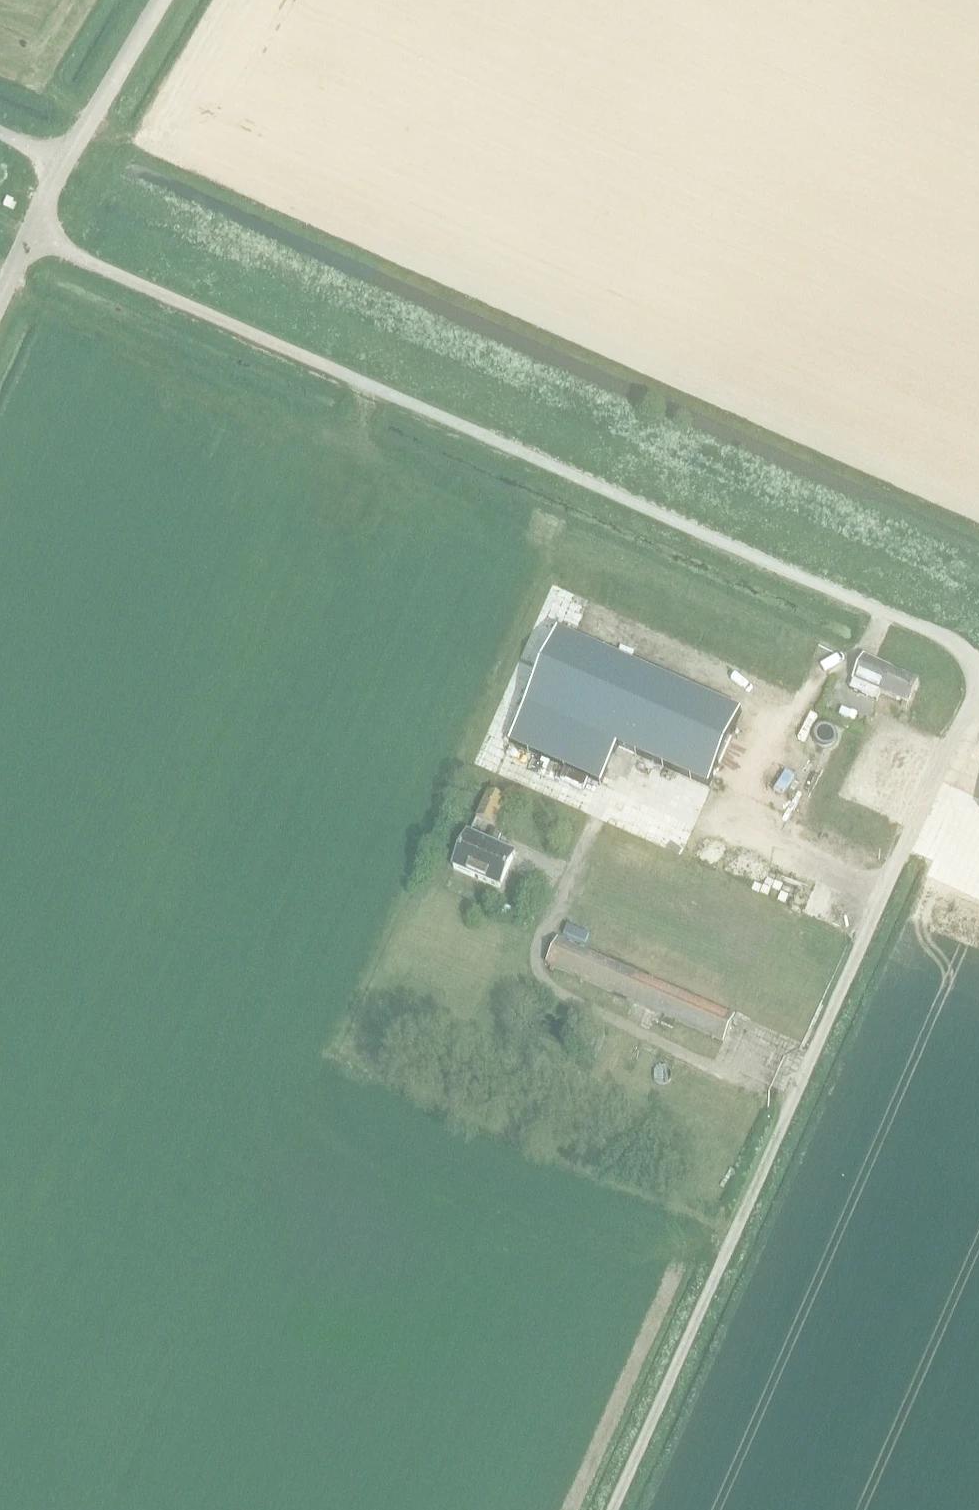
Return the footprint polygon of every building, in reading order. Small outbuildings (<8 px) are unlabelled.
[(559,631),(526,706),(709,786),(742,711),(559,631)] [(881,693),(892,669),(864,657),(852,685),(850,690),(877,702),(881,693)] [(892,669),(881,693),(903,703),(901,707),(906,709),(918,681),(892,669)] [(842,709),(839,716),(847,720),(851,713),(842,709)] [(507,798),(489,790),(477,817),(495,825),(507,798)] [(500,888),(516,853),(497,845),(502,834),(493,830),(488,841),(470,833),(455,868),(500,888)] [(774,924),(782,900),(686,868),(677,895),(685,898),(685,895),(699,899),(694,914),(759,935),(764,921),(774,924)] [(821,942),(848,884),(816,869),(804,893),(809,896),(793,930),(821,942)] [(734,1016),(558,939),(547,964),(722,1041),(734,1016)] [(758,1032),(759,1022),(740,1019),(739,1029),(758,1032)]
